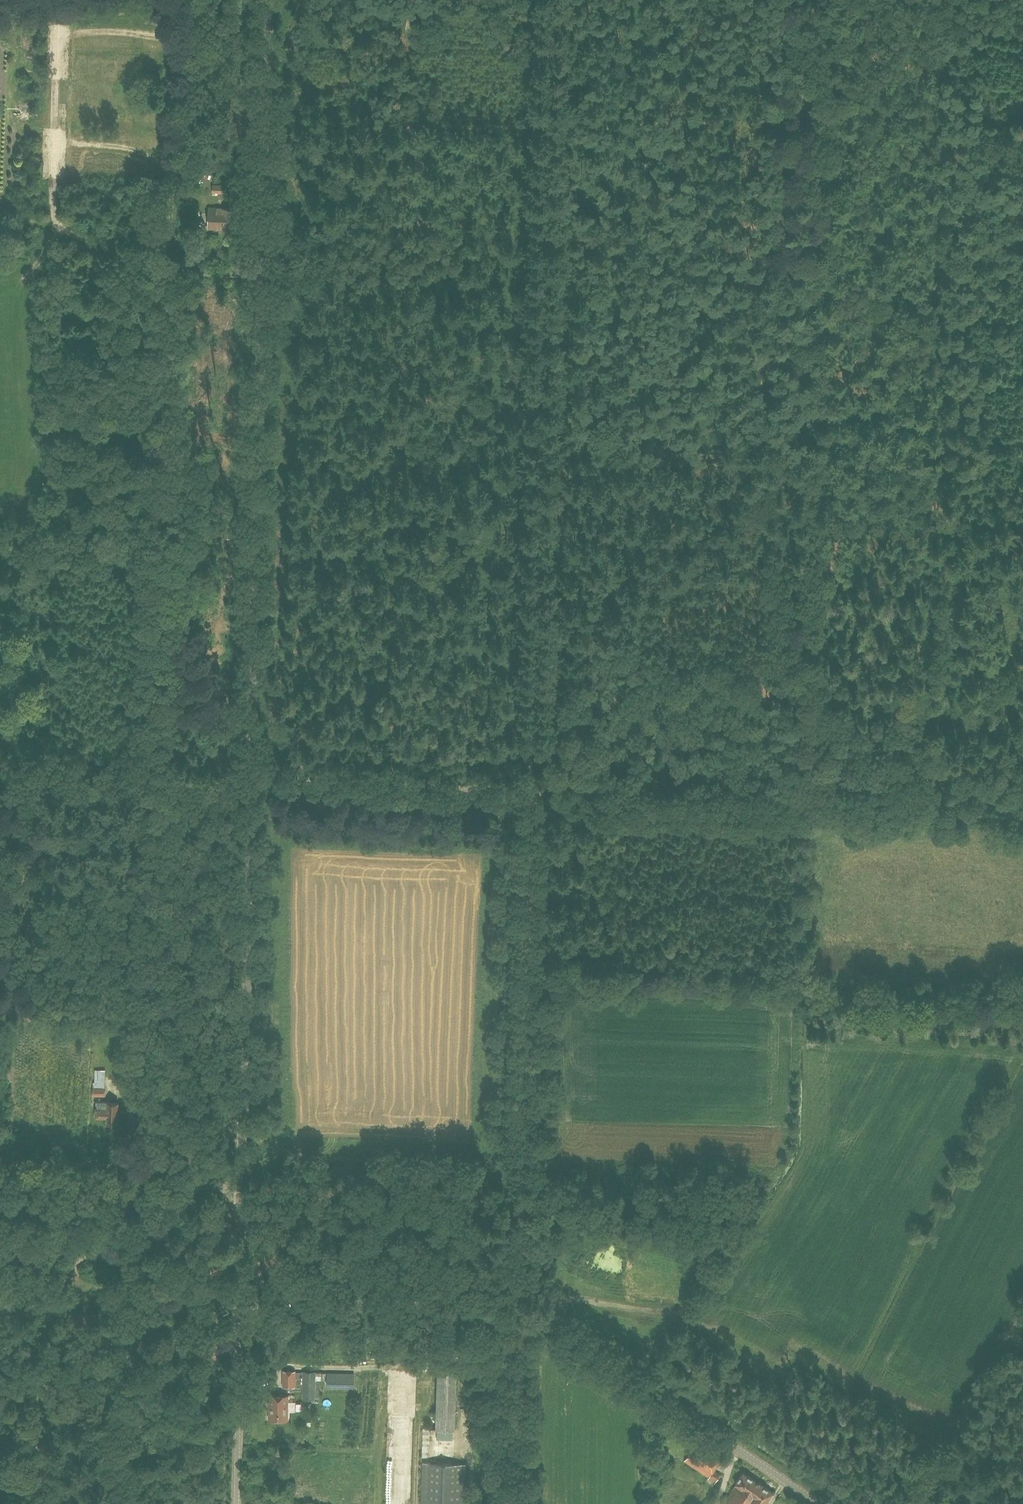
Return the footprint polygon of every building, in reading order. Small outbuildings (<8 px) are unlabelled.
[(221,145),(221,152),(236,153),(236,145),(221,145)] [(90,186),(90,177),(73,177),(73,186),(90,186)] [(212,185),(212,194),(225,195),(225,185),(212,185)] [(210,208),(209,229),(234,230),(235,209),(210,208)] [(221,250),(231,249),(230,232),(220,232),(221,250)] [(106,1069),(94,1069),(93,1088),(92,1095),(105,1096),(105,1088),(106,1069)] [(108,1117),(108,1122),(117,1123),(118,1103),(97,1102),(96,1117),(108,1117)] [(357,1361),(336,1361),(336,1373),(357,1373),(357,1361)] [(466,1463),(454,1463),(457,1368),(438,1367),(436,1428),(422,1427),(421,1503),(465,1503),(466,1463)] [(282,1387),(294,1387),(295,1371),(283,1371),(282,1387)] [(314,1399),(315,1373),(303,1373),(303,1398),(314,1399)] [(335,1384),(336,1396),(360,1395),(359,1383),(335,1384)] [(269,1420),(288,1420),(288,1396),(268,1395),(268,1406),(269,1407),(269,1420)] [(319,1417),(318,1399),(308,1400),(310,1418),(319,1417)] [(696,1443),(685,1462),(716,1481),(720,1474),(714,1470),(721,1458),(696,1443)] [(755,1479),(743,1471),(735,1482),(737,1483),(723,1503),(725,1503),(764,1503),(773,1491),(755,1479)]
